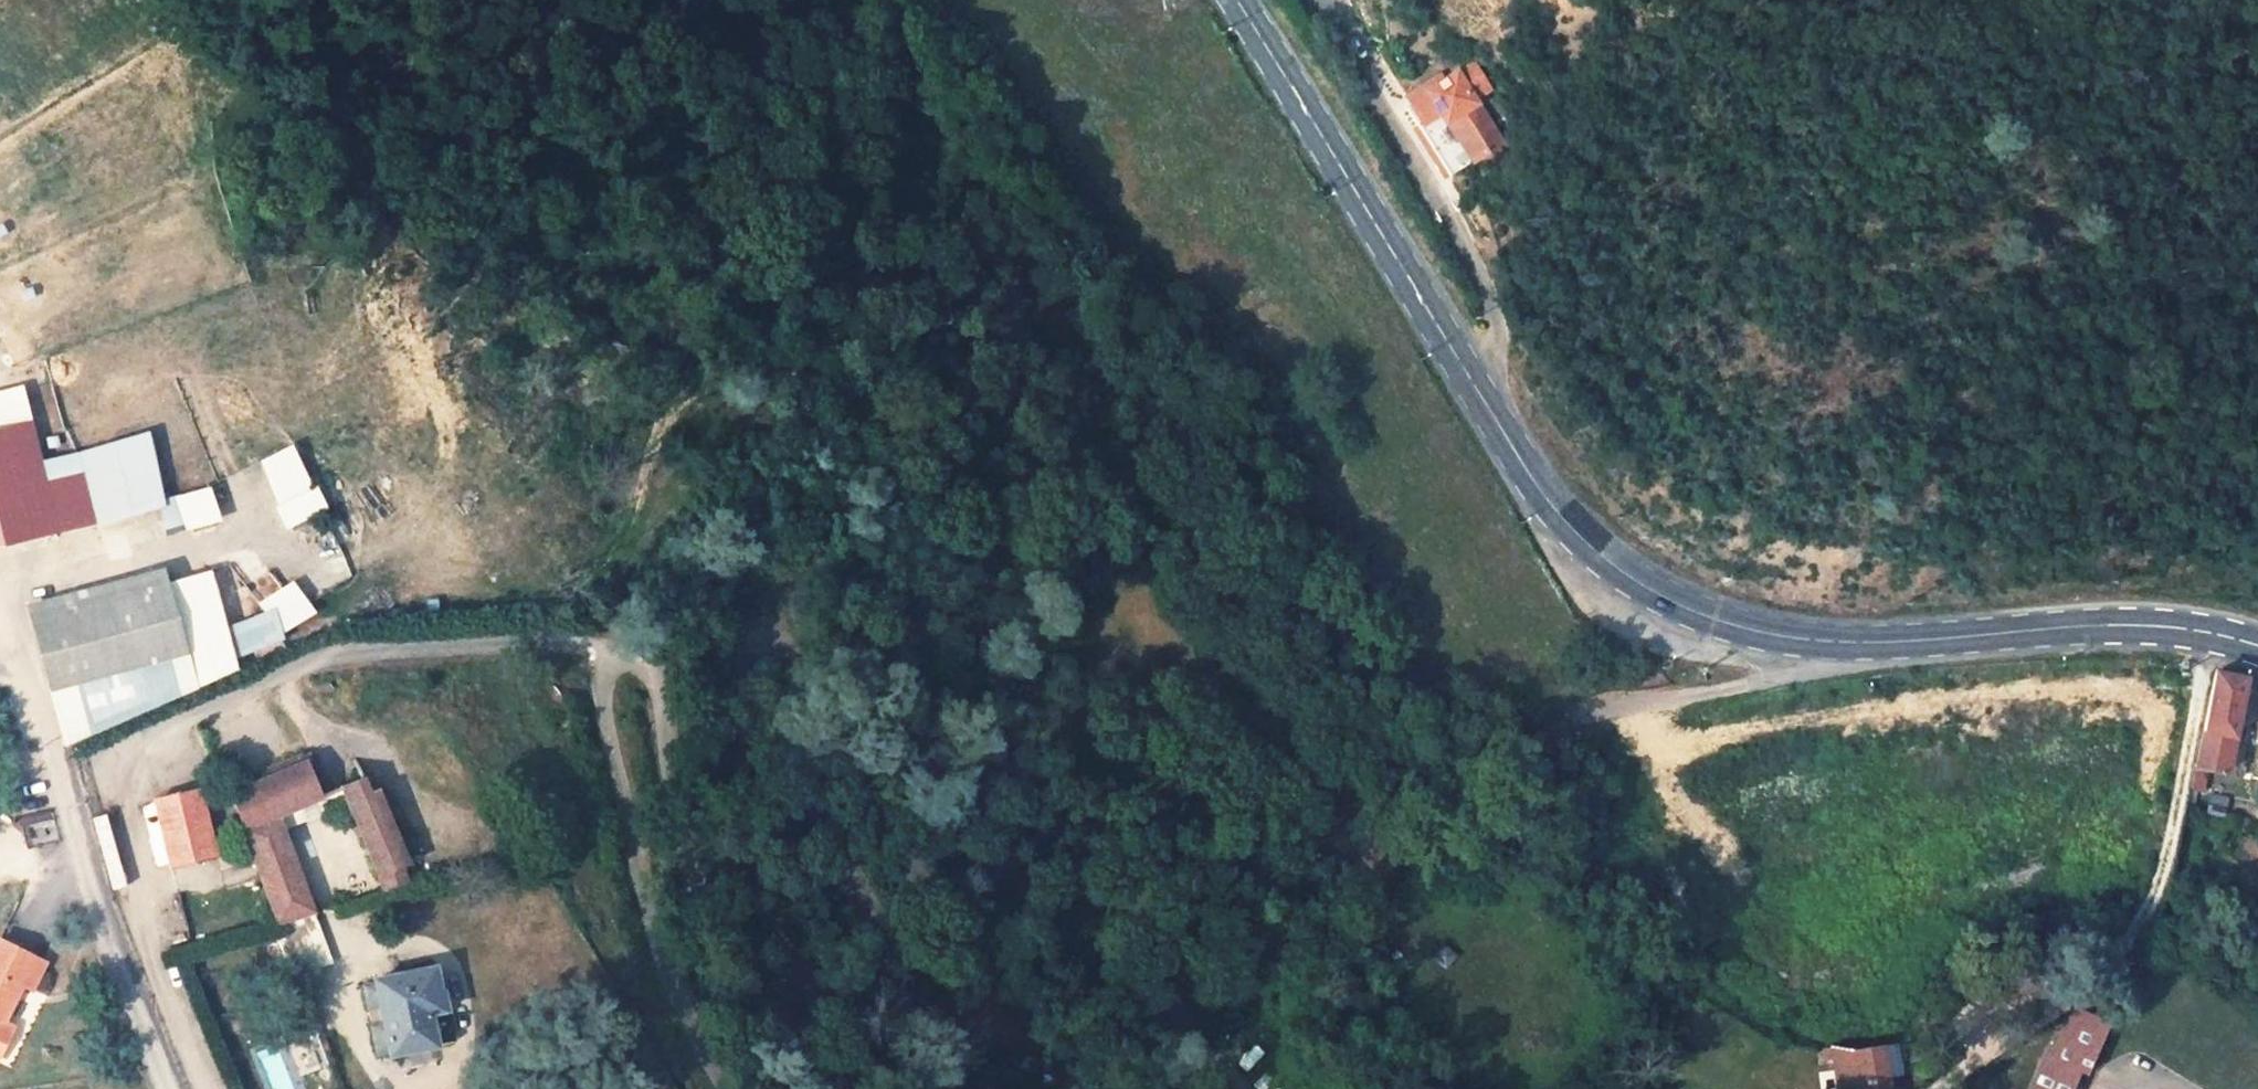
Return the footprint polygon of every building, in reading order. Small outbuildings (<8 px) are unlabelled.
[(1443,87),(1448,98),(1468,87),(1462,76),(1443,87)] [(1455,110),(1479,96),(1486,91),(1480,80),(1468,87),(1448,98),(1455,110)] [(1479,96),(1486,107),(1493,103),(1486,91),(1479,96)] [(1506,94),(1493,103),(1486,107),(1495,123),(1504,119),(1516,112),(1506,94)] [(1507,146),(1504,139),(1495,123),(1486,107),(1479,96),(1455,110),(1459,118),(1453,122),(1477,163),(1507,146)] [(1441,148),(1456,140),(1442,115),(1427,124),(1441,148)] [(1512,134),(1504,119),(1495,123),(1504,139),(1512,134)] [(257,458),(286,525),(326,508),(296,441),(257,458)] [(46,542),(18,502),(0,472),(0,572),(46,542)] [(73,524),(48,483),(18,502),(46,542),(73,524)] [(100,525),(84,529),(91,554),(106,550),(100,525)] [(57,728),(241,685),(213,567),(166,578),(164,567),(27,599),(57,728)] [(257,598),(262,608),(231,624),(245,652),(316,617),(297,578),(257,598)] [(2206,768),(2225,772),(2244,679),(2214,674),(2191,788),(2202,790),(2206,768)] [(236,836),(267,826),(320,807),(299,763),(222,801),(236,836)] [(189,791),(144,802),(159,868),(204,856),(189,791)] [(332,804),(338,818),(369,809),(363,793),(332,804)] [(392,864),(369,809),(338,818),(369,895),(400,885),(392,864)] [(284,874),(267,826),(236,836),(255,884),(284,874)] [(403,866),(412,881),(430,876),(422,859),(407,864),(403,866)] [(299,919),(284,874),(255,884),(273,928),(295,921),(299,919)] [(273,928),(289,973),(310,964),(295,921),(273,928)] [(46,966),(4,935),(0,941),(0,1017),(19,986),(29,993),(46,966)] [(372,1032),(363,1036),(368,1056),(447,1040),(444,1026),(434,1020),(437,1007),(428,970),(350,986),(357,1014),(367,1013),(372,1032)] [(2107,1025),(2082,1014),(2078,1023),(2070,1020),(2062,1038),(2059,1037),(2037,1088),(2079,1088),(2107,1025)] [(1886,1075),(1881,1043),(1850,1047),(1829,1040),(1829,1045),(1823,1046),(1825,1054),(1831,1054),(1837,1088),(1888,1088),(1886,1075)] [(1892,1042),(1881,1043),(1886,1075),(1897,1074),(1892,1042)]
